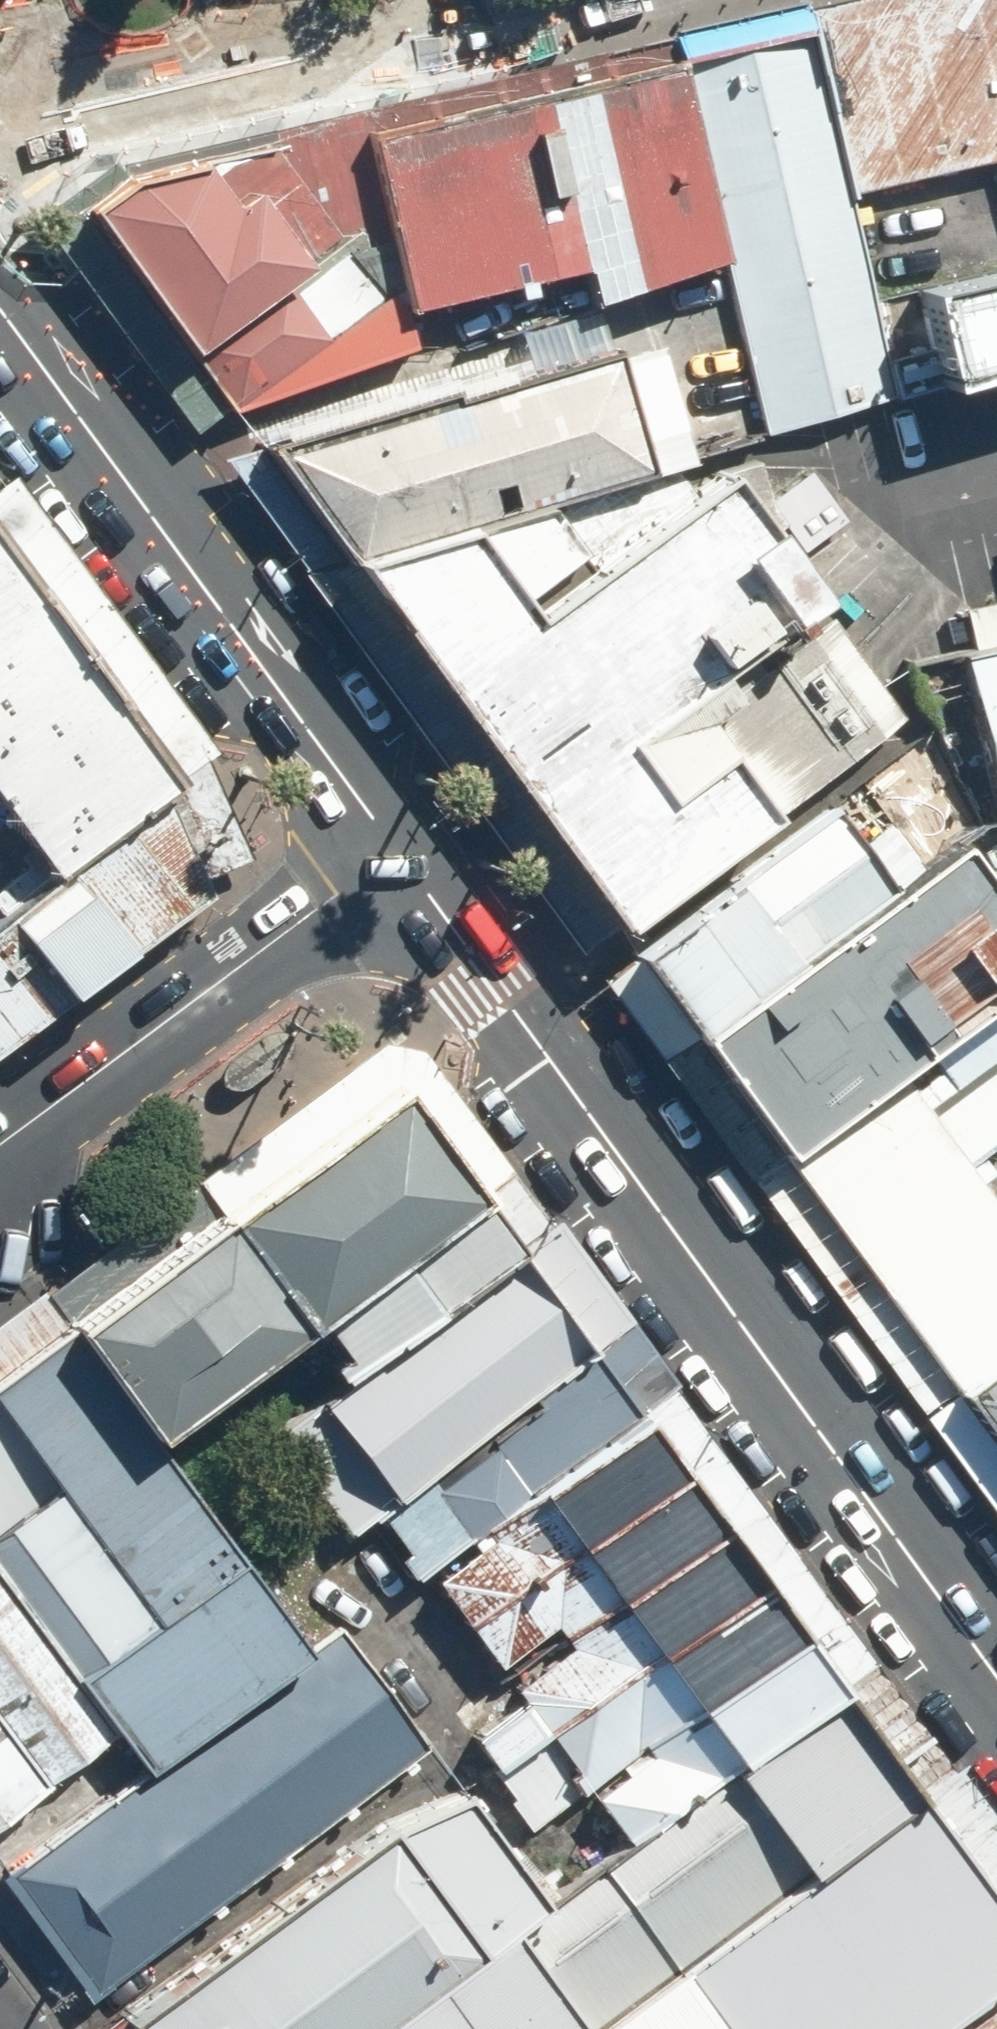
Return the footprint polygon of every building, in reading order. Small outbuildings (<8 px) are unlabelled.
[(800,11),(848,195),(996,157),(996,0),(845,0),(800,11)] [(848,195),(800,11),(667,44),(724,264),(765,426),(898,392),(848,195)] [(721,264),(665,44),(360,122),(407,308),(575,266),(583,300),(721,264)] [(73,207),(175,355),(342,236),(261,141),(119,178),(73,207)] [(183,353),(230,414),(417,349),(396,307),(384,277),(348,258),(318,268),(183,353)] [(901,293),(924,384),(996,365),(996,268),(901,293)] [(251,447),(330,561),(457,522),(678,464),(641,335),(251,447)] [(553,869),(599,931),(899,713),(831,616),(798,640),(783,621),(810,600),(709,474),(526,615),(457,522),(330,561),(553,869)] [(45,881),(177,785),(0,551),(0,821),(45,881)] [(952,659),(992,824),(996,823),(996,648),(952,659)] [(177,785),(45,881),(0,914),(0,1038),(210,884),(177,785)] [(622,963),(683,1043),(890,888),(829,808),(622,963)] [(771,1159),(893,1068),(996,990),(996,907),(949,843),(890,888),(683,1043),(771,1159)] [(873,1295),(995,1203),(965,1164),(996,1140),(996,1005),(900,1078),(893,1068),(771,1159),(873,1295)] [(295,1042),(296,1034),(288,1033),(274,1033),(260,1040),(238,1056),(228,1066),(224,1076),(226,1087),(236,1091),(247,1090),(259,1084),(281,1067),(291,1055),(295,1042)] [(390,1088),(55,1326),(130,1431),(294,1314),(465,1192),(390,1088)] [(508,1252),(465,1192),(294,1314),(337,1374),(508,1252)] [(946,1391),(996,1352),(996,1202),(995,1203),(873,1295),(946,1391)] [(582,1356),(508,1252),(337,1374),(312,1392),(386,1495),(582,1356)] [(139,1624),(225,1562),(130,1431),(55,1326),(0,1366),(0,1431),(139,1624)] [(996,1459),(996,1352),(946,1391),(996,1459)] [(626,1416),(582,1356),(386,1495),(361,1513),(405,1574),(421,1563),(626,1416)] [(421,1563),(463,1621),(668,1473),(626,1416),(421,1563)] [(64,1677),(76,1669),(139,1624),(0,1431),(0,1589),(64,1677)] [(463,1621),(498,1670),(701,1520),(668,1473),(463,1621)] [(498,1670),(544,1731),(749,1580),(701,1520),(498,1670)] [(298,1654),(230,1560),(225,1562),(76,1669),(145,1764),(298,1654)] [(533,1825),(582,1789),(791,1635),(749,1580),(544,1731),(492,1769),(533,1825)] [(40,1784),(106,1737),(64,1677),(0,1589),(0,1728),(40,1784)] [(341,1627),(0,1870),(0,1881),(84,1997),(430,1750),(341,1627)] [(829,1690),(791,1635),(582,1789),(621,1844),(829,1690)] [(909,1795),(829,1690),(621,1844),(531,1907),(497,1932),(569,2028),(587,2028),(673,1964),(909,1795)] [(40,1784),(0,1728),(0,1813),(40,1784)] [(909,1795),(673,1964),(587,2028),(940,2028),(996,1988),(996,1916),(909,1795)] [(117,2028),(366,2028),(497,1932),(531,1907),(451,1796),(374,1827),(108,2017),(117,2028)] [(497,1932),(366,2028),(569,2028),(497,1932)]
